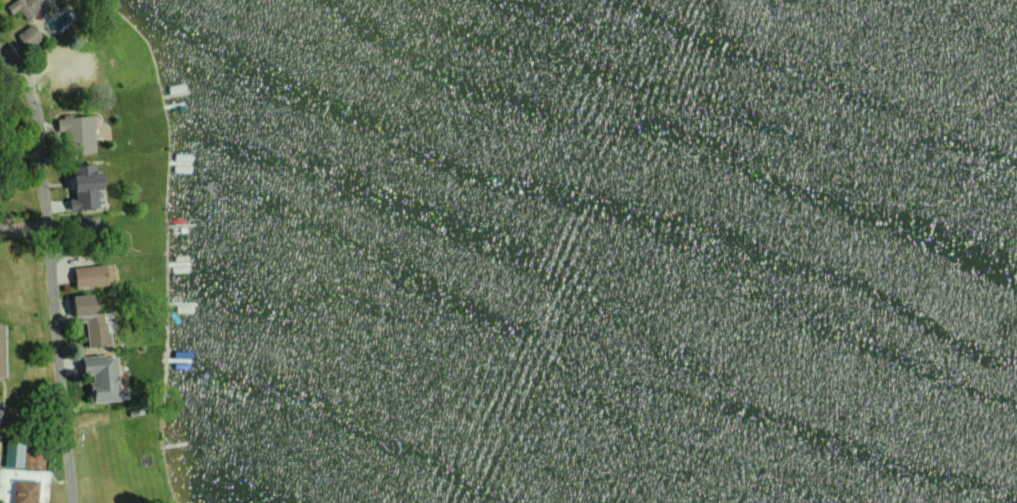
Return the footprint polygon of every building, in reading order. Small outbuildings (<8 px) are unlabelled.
[(27,20),(48,4),(45,0),(14,0),(5,7),(11,15),(18,9),(27,20)] [(41,38),(30,24),(16,35),(27,49),(41,38)] [(94,153),(93,116),(56,117),(57,131),(64,130),(65,154),(94,153)] [(97,208),(96,188),(102,188),(101,172),(94,173),(93,164),(72,166),(74,197),(68,198),(69,210),(97,208)] [(106,285),(106,265),(73,266),(74,286),(106,285)] [(84,346),(106,345),(105,312),(93,312),(92,294),(72,295),(73,317),(83,316),(84,346)] [(117,401),(115,356),(81,357),(81,375),(90,375),(91,401),(117,401)] [(22,443),(13,443),(12,454),(3,454),(3,465),(21,467),(22,443)]
